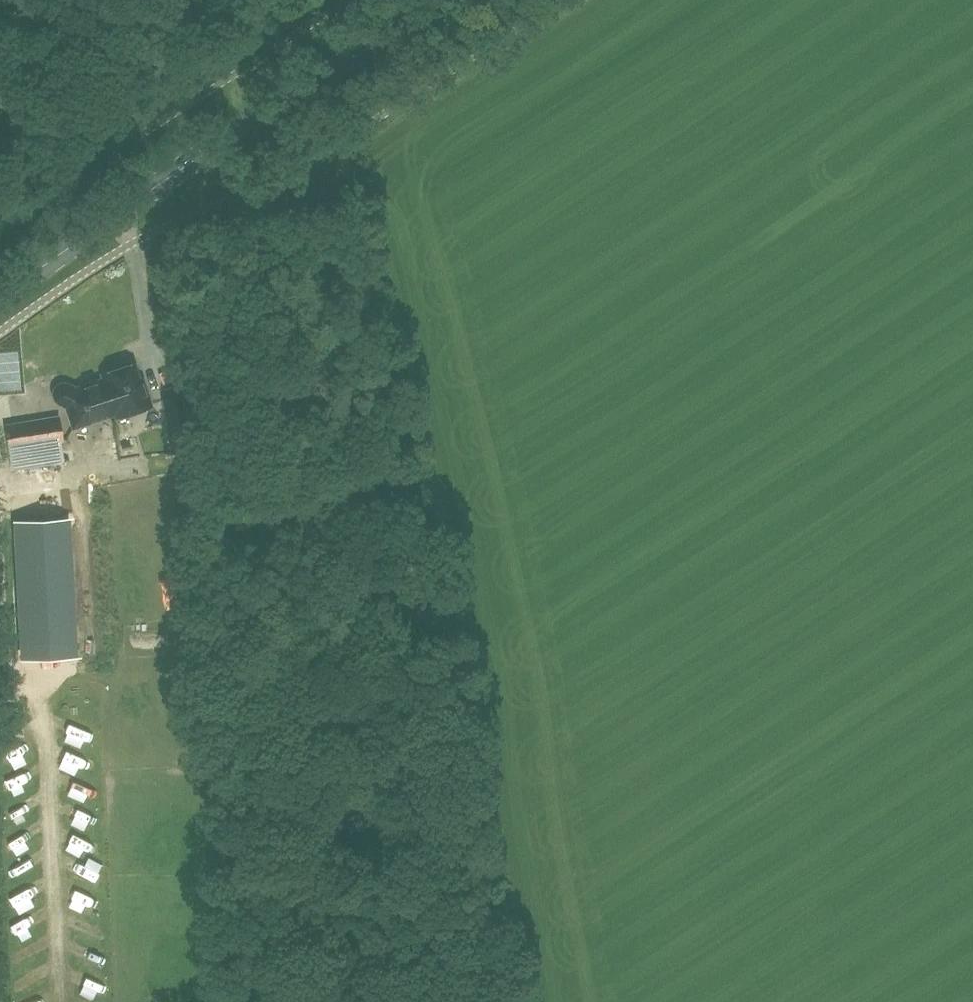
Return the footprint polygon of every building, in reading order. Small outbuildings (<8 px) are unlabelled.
[(103,372),(117,415),(149,405),(145,391),(142,392),(133,362),(130,363),(126,361),(116,364),(114,368),(103,372)] [(115,415),(117,415),(103,372),(102,372),(103,377),(75,386),(68,382),(63,381),(58,382),(54,386),(53,391),(54,396),(58,400),(65,403),(71,424),(114,411),(115,415)] [(63,461),(56,416),(5,424),(9,449),(10,449),(13,469),(63,461)] [(86,525),(34,528),(42,666),(94,663),(86,525)] [(0,719),(0,732),(1,733),(13,733),(12,718),(0,718),(0,719)]
